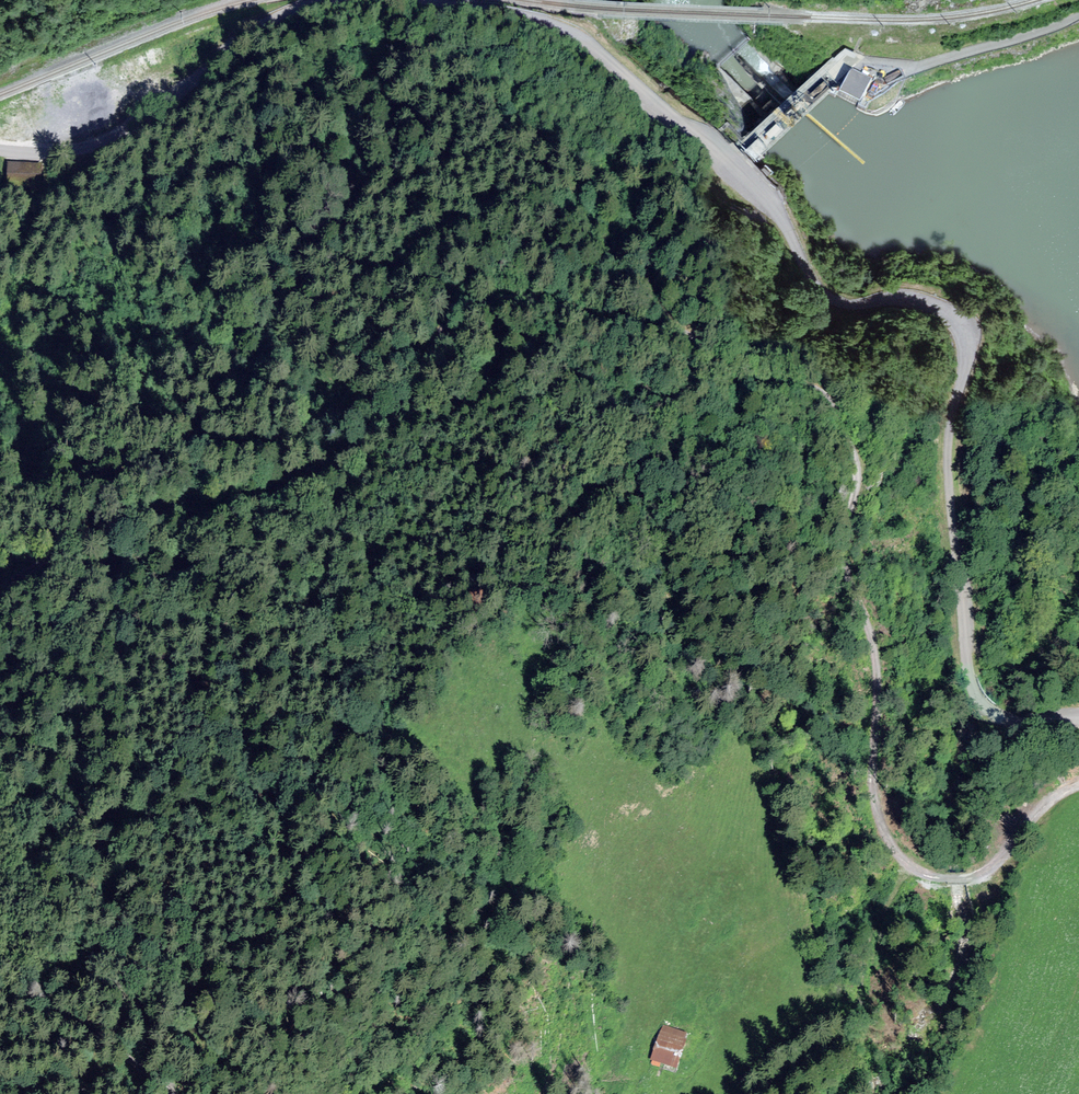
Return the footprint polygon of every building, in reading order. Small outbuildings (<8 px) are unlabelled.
[(149,49),(155,64),(164,60),(157,45),(149,49)] [(41,164),(9,163),(9,179),(40,180),(41,164)] [(686,1033),(661,1027),(650,1067),(676,1074),(686,1033)]
